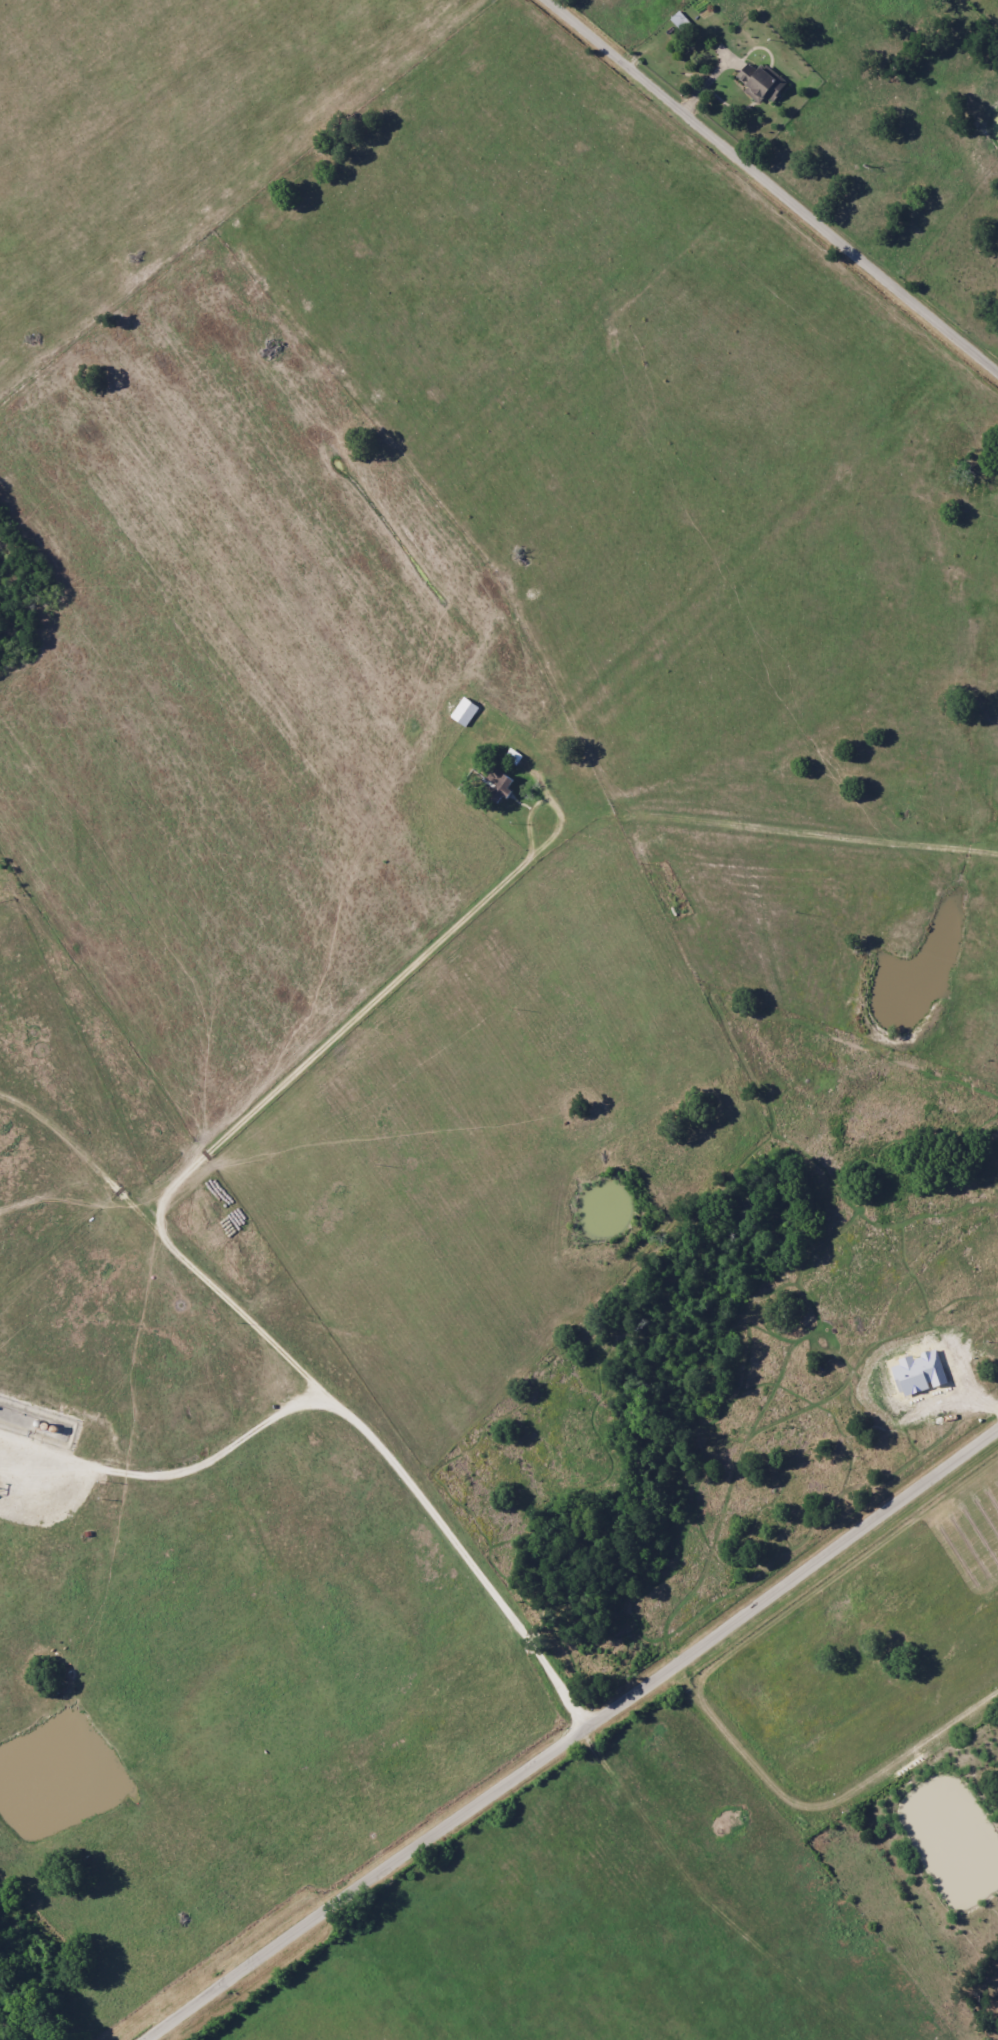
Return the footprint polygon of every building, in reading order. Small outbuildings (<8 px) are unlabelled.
[(684,34),(693,25),(680,12),(671,20),(684,34)] [(787,80),(764,65),(768,60),(754,51),(741,73),(751,79),(743,92),(759,102),(762,96),(773,103),(787,80)] [(467,728),(479,707),(463,698),(451,718),(467,728)] [(488,799),(502,805),(515,780),(502,773),(488,799)]
